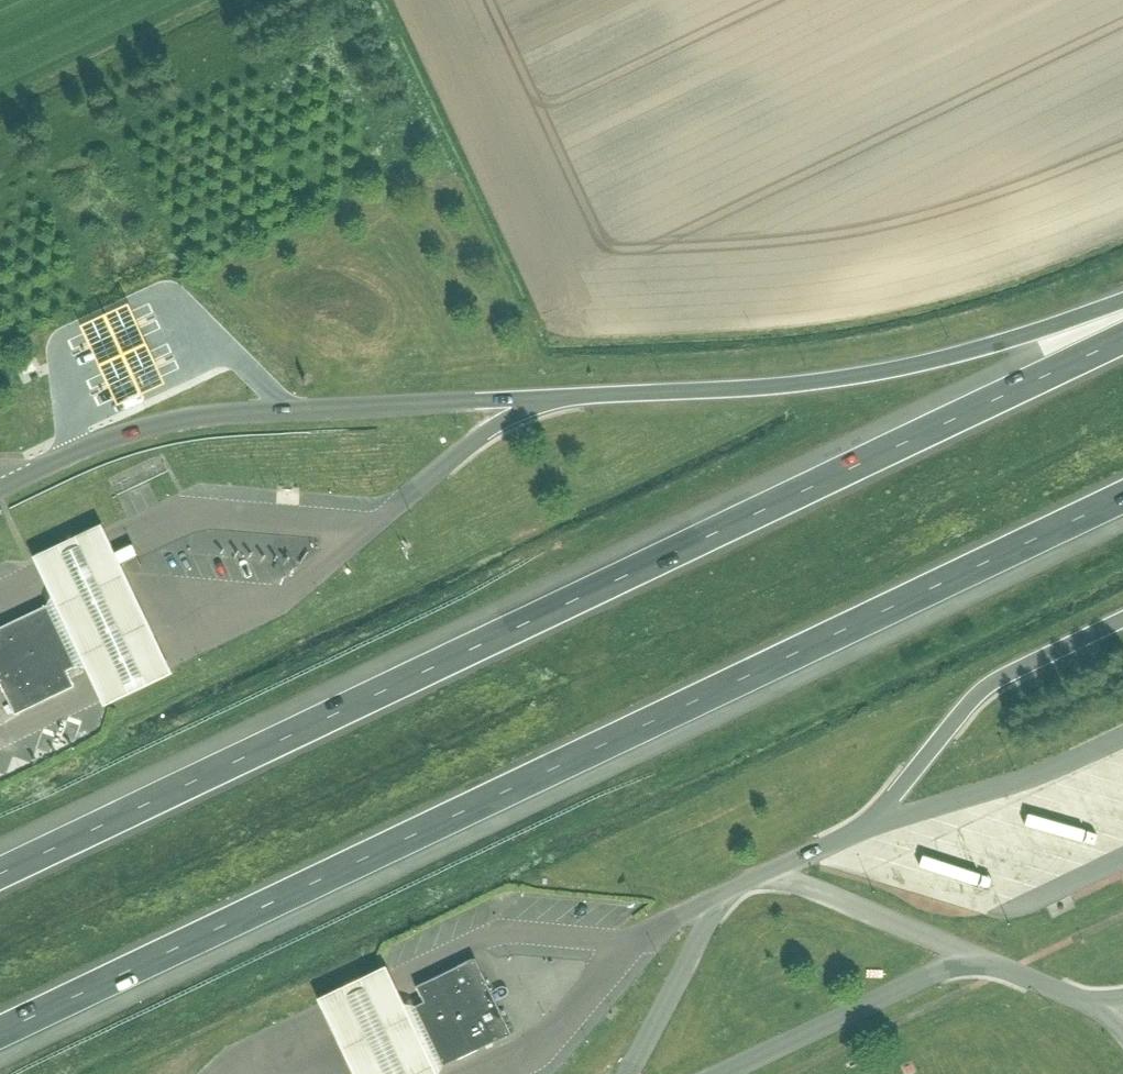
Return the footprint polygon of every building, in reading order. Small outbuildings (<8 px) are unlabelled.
[(129,313),(82,335),(119,414),(166,391),(129,313)] [(130,520),(184,499),(180,489),(126,510),(130,520)] [(106,527),(35,561),(105,709),(112,706),(176,676),(171,666),(106,527)] [(50,606),(0,629),(0,680),(16,714),(73,686),(66,671),(78,666),(50,606)] [(1071,888),(1047,899),(1052,912),(1076,901),(1071,888)] [(511,1034),(475,959),(417,987),(424,1001),(414,1006),(443,1066),(511,1034)] [(315,1000),(349,1073),(432,1073),(384,969),(315,1000)] [(801,1014),(808,1031),(820,1026),(814,1009),(801,1014)]
